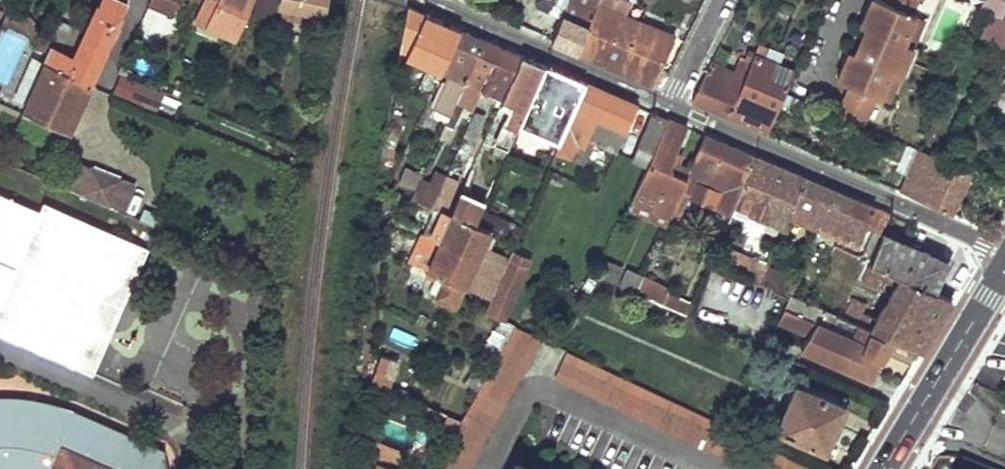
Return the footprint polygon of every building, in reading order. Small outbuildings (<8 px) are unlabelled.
[(129,0),(103,0),(77,55),(70,70),(93,80),(129,2),(128,1),(129,0)] [(193,21),(195,16),(202,0),(191,0),(184,16),(193,21)] [(238,35),(253,0),(202,0),(195,16),(238,35)] [(252,15),(276,21),(281,0),(256,0),(252,15)] [(326,0),(284,0),(283,5),(324,13),(326,0)] [(534,4),(560,16),(566,0),(536,0),(534,4)] [(549,38),(576,51),(594,8),(597,0),(566,0),(560,16),(549,38)] [(576,51),(618,70),(638,22),(621,14),(629,0),(597,0),(594,8),(576,51)] [(886,5),(877,1),(871,15),(866,13),(860,28),(871,33),(860,58),(848,53),(842,68),(846,70),(840,84),(849,87),(835,119),(857,128),(870,97),(875,99),(888,71),(898,75),(909,49),(899,45),(912,17),(919,0),(888,0),(886,5)] [(866,13),(871,15),(877,1),(874,0),(872,0),(866,13)] [(407,7),(398,58),(428,70),(418,90),(431,95),(440,75),(460,31),(407,7)] [(19,12),(13,25),(44,39),(48,30),(32,22),(34,19),(19,12)] [(899,45),(909,49),(922,21),(912,17),(899,45)] [(638,22),(618,70),(652,86),(673,37),(638,22)] [(460,31),(440,75),(456,82),(448,99),(456,102),(463,86),(483,42),(460,31)] [(483,42),(463,86),(482,94),(502,50),(483,42)] [(71,127),(93,80),(70,70),(77,55),(54,44),(25,106),(71,127)] [(909,49),(898,75),(903,78),(915,52),(909,49)] [(502,50),(482,94),(501,103),(521,59),(502,50)] [(750,66),(727,120),(766,136),(783,96),(794,70),(755,53),(754,56),(750,63),(750,66)] [(748,53),(745,61),(750,63),(754,56),(748,53)] [(511,108),(493,147),(505,152),(517,123),(542,68),(521,59),(501,103),(511,108)] [(710,64),(689,103),(727,120),(750,66),(740,61),(734,75),(732,78),(728,76),(722,88),(714,84),(721,69),(710,64)] [(111,89),(120,72),(102,63),(94,80),(111,89)] [(542,68),(517,123),(559,141),(583,85),(542,68)] [(842,68),(836,82),(840,84),(846,70),(842,68)] [(721,69),(714,84),(722,88),(728,76),(732,78),(734,75),(721,69)] [(885,103),(898,75),(888,71),(875,99),(885,103)] [(559,141),(554,152),(582,164),(592,142),(616,152),(635,108),(583,85),(559,141)] [(162,92),(153,88),(148,99),(156,103),(162,92)] [(177,113),(181,99),(163,94),(159,108),(177,113)] [(436,115),(430,127),(435,129),(440,117),(436,115)] [(650,115),(628,160),(629,161),(645,169),(666,121),(650,115)] [(645,169),(629,202),(667,220),(679,193),(686,178),(673,173),(670,162),(685,130),(666,121),(645,169)] [(686,178),(679,193),(688,196),(694,181),(712,189),(730,150),(704,138),(686,178)] [(730,150),(712,189),(724,194),(715,214),(729,220),(738,199),(755,161),(730,150)] [(914,152),(899,195),(923,205),(947,215),(965,173),(914,152)] [(755,161),(738,199),(752,206),(748,214),(750,220),(760,225),(764,224),(769,214),(780,218),(775,227),(782,231),(787,220),(803,181),(755,161)] [(435,169),(432,176),(438,179),(441,172),(435,169)] [(412,173),(407,180),(417,185),(417,183),(420,177),(412,173)] [(803,181),(787,220),(816,234),(825,216),(844,223),(853,203),(803,181)] [(149,193),(126,182),(115,207),(138,217),(149,193)] [(417,185),(410,198),(432,208),(439,192),(417,183),(417,185)] [(92,370),(149,244),(44,199),(40,208),(0,190),(0,329),(92,370)] [(439,192),(432,208),(444,213),(451,198),(439,192)] [(459,197),(451,216),(472,226),(481,207),(459,197)] [(825,216),(816,234),(855,251),(864,231),(872,234),(880,238),(889,218),(853,203),(844,223),(825,216)] [(156,226),(161,213),(143,206),(138,218),(156,226)] [(432,208),(420,236),(438,244),(451,216),(444,213),(432,208)] [(451,216),(438,244),(475,261),(487,233),(472,226),(451,216)] [(872,234),(863,255),(871,258),(880,238),(872,234)] [(420,236),(408,263),(426,272),(438,244),(420,236)] [(871,258),(867,266),(871,268),(933,295),(945,264),(880,238),(871,258)] [(438,244),(426,272),(462,288),(475,261),(438,244)] [(507,260),(483,315),(502,323),(524,269),(507,260)] [(850,303),(842,320),(891,341),(903,347),(919,354),(933,329),(950,302),(933,295),(871,268),(860,287),(864,289),(861,295),(870,299),(878,285),(892,291),(873,325),(859,319),(866,305),(857,300),(855,305),(850,303)] [(764,269),(758,285),(783,295),(786,288),(789,284),(783,281),(783,277),(764,269)] [(640,279),(633,296),(641,299),(649,282),(640,279)] [(426,280),(420,294),(435,300),(440,286),(426,280)] [(786,288),(783,295),(788,297),(790,298),(793,290),(786,288)] [(776,325),(807,337),(798,351),(866,380),(882,349),(886,351),(891,341),(842,320),(790,298),(788,297),(776,325)] [(682,308),(678,315),(685,318),(688,311),(682,308)] [(432,468),(465,468),(540,340),(512,328),(432,468)] [(554,378),(747,468),(813,468),(565,353),(554,378)] [(378,356),(373,374),(392,378),(396,361),(378,356)] [(785,385),(766,428),(813,449),(832,406),(785,385)] [(165,453),(55,405),(25,399),(0,399),(0,468),(169,468),(165,453)]
